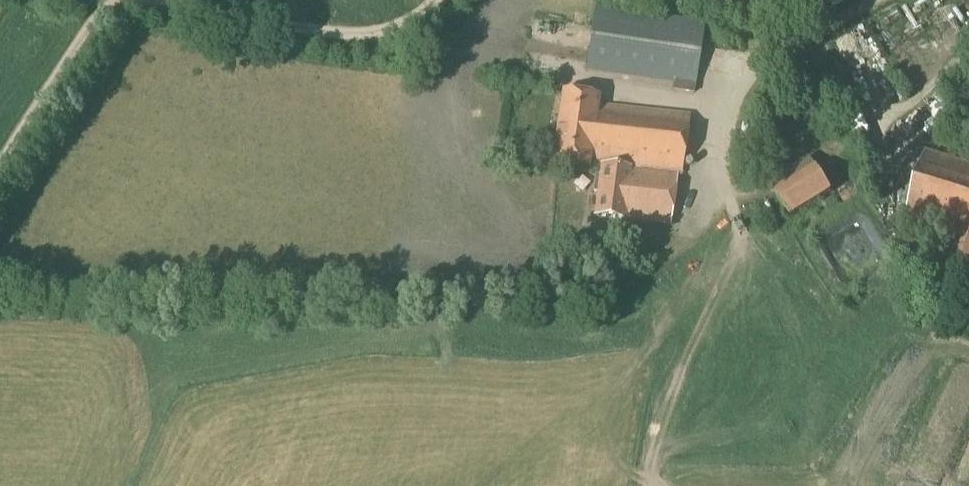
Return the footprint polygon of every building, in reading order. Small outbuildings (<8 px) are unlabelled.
[(693,94),(705,21),(595,5),(585,71),(672,84),(672,91),(693,94)] [(946,92),(927,110),(934,117),(931,120),(940,130),(963,109),(946,92)] [(682,175),(690,114),(597,103),(598,97),(560,93),(552,163),(589,167),(599,169),(599,171),(602,169),(602,165),(682,175)] [(925,151),(904,220),(941,232),(929,272),(968,284),(968,165),(925,151)] [(675,225),(682,175),(602,165),(602,169),(599,171),(594,217),(623,220),(675,225)] [(791,218),(832,192),(815,167),(774,193),(791,218)]
